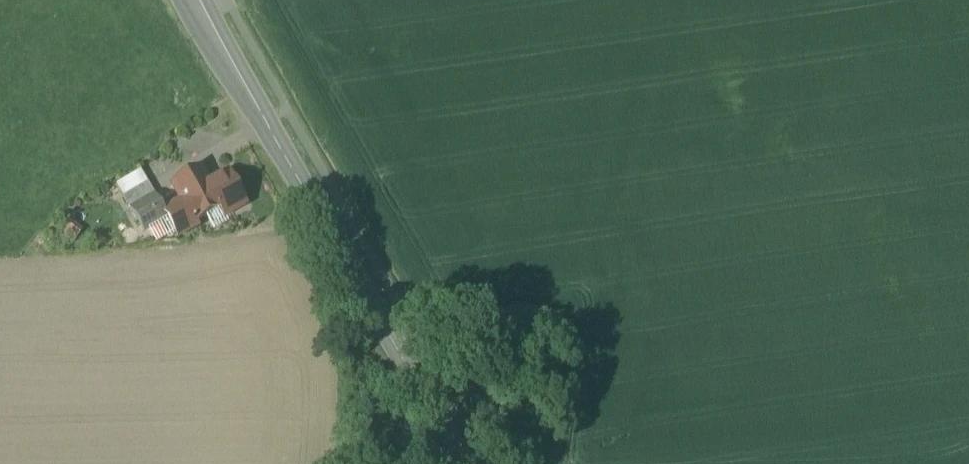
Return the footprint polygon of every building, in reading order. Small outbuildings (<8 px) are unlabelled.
[(181,204),(164,214),(168,221),(178,238),(197,227),(195,223),(220,209),(225,218),(246,206),(228,175),(210,186),(201,171),(172,188),(181,204)] [(168,221),(164,214),(140,173),(115,188),(142,235),(168,221)]
